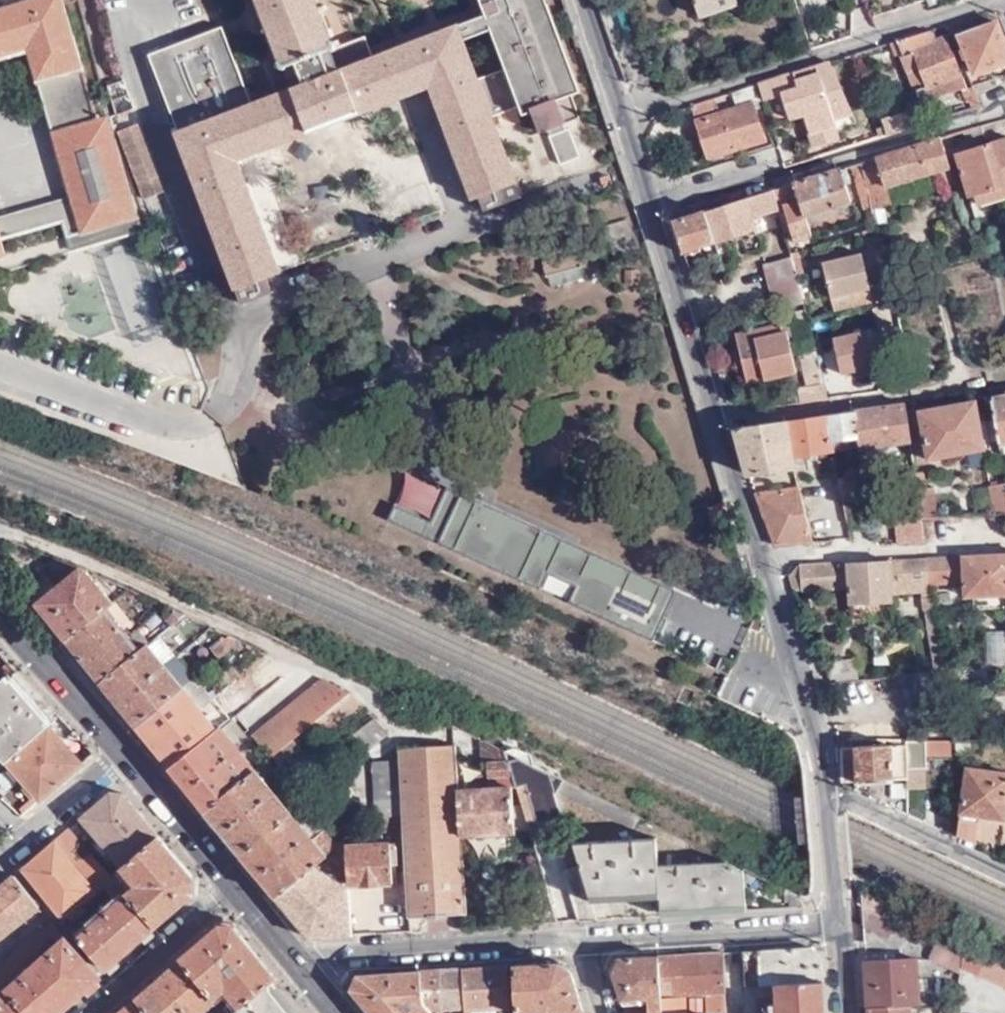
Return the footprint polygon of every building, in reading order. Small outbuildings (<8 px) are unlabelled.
[(30,50),(71,197),(0,217),(0,258),(6,256),(1,239),(63,221),(71,250),(140,230),(102,98),(91,101),(62,0),(34,0),(0,10),(0,59),(30,50)] [(330,50),(328,50),(332,60),(325,63),(330,75),(307,84),(295,88),(253,104),(224,27),(177,45),(181,55),(161,63),(165,74),(159,76),(181,133),(179,133),(239,289),(241,288),(269,277),(283,272),(241,161),(435,86),(477,198),(486,194),(519,182),(521,181),(496,116),(524,105),(528,114),(536,110),(547,106),(547,104),(560,99),(563,108),(556,111),(561,125),(584,115),(575,93),(584,90),(551,3),(548,4),(546,0),(486,0),(491,14),(464,24),(463,23),(378,55),(370,34),(330,50)] [(330,50),(329,47),(334,46),(317,0),(261,0),(291,76),(302,71),(307,84),(330,75),(325,63),(332,60),(328,50),(330,50)] [(736,0),(692,0),(696,14),(737,1),(736,0)] [(1004,59),(1004,35),(1001,37),(995,22),(958,34),(971,71),(1004,59)] [(896,39),(902,54),(919,103),(965,87),(948,40),(934,43),(928,29),(896,39)] [(896,39),(884,43),(889,58),(902,54),(896,39)] [(151,55),(159,76),(165,74),(161,63),(181,55),(177,45),(151,55)] [(827,61),(758,83),(763,100),(781,95),(788,119),(802,115),(808,133),(833,125),(832,120),(851,114),(827,61)] [(291,76),(295,88),(307,84),(302,71),(291,76)] [(763,100),(758,83),(731,92),(737,108),(695,120),(706,159),(764,140),(752,103),(763,100)] [(536,110),(544,131),(561,125),(556,111),(563,108),(560,99),(547,104),(547,106),(536,110)] [(877,128),(880,138),(922,124),(915,106),(883,117),(886,125),(877,128)] [(118,131),(145,198),(167,190),(140,122),(118,131)] [(833,125),(808,133),(812,145),(837,136),(833,125)] [(568,133),(551,138),(558,165),(575,160),(568,133)] [(862,163),(872,207),(889,202),(886,188),(939,171),(944,188),(954,185),(941,138),(862,163)] [(956,154),(972,207),(1004,197),(1004,139),(956,154)] [(862,163),(851,167),(862,210),(872,207),(862,163)] [(781,191),(784,207),(784,205),(793,239),(810,234),(806,217),(849,205),(841,170),(781,191)] [(681,224),(690,253),(761,231),(757,215),(784,207),(781,191),(681,224)] [(877,226),(861,231),(862,237),(879,232),(877,226)] [(873,278),(889,275),(881,244),(880,238),(869,240),(871,252),(867,252),(873,278)] [(40,319),(27,322),(110,347),(124,344),(128,333),(156,327),(159,318),(149,270),(160,268),(156,250),(136,244),(51,262),(54,275),(64,278),(59,294),(15,280),(10,297),(13,311),(40,319)] [(798,252),(789,254),(790,256),(795,277),(804,274),(798,252)] [(867,280),(873,278),(867,252),(861,254),(867,280)] [(869,290),(867,280),(861,254),(822,263),(830,298),(869,290)] [(585,276),(579,255),(541,264),(546,286),(585,276)] [(763,263),(775,311),(801,303),(795,277),(790,256),(763,263)] [(241,288),(247,303),(275,293),(269,277),(241,288)] [(872,302),(869,290),(830,298),(833,310),(872,302)] [(795,368),(782,322),(735,335),(748,382),(795,368)] [(840,373),(875,367),(867,330),(833,337),(840,373)] [(798,356),(804,388),(823,385),(815,353),(798,356)] [(800,388),(803,403),(827,400),(823,385),(804,388),(800,388)] [(991,401),(998,443),(1004,441),(1004,399),(991,401)] [(911,441),(906,403),(855,411),(859,441),(860,447),(911,441)] [(984,450),(976,403),(920,411),(927,460),(984,450)] [(859,441),(855,411),(828,415),(833,444),(859,441)] [(833,444),(828,415),(787,421),(792,458),(834,452),(833,444)] [(792,458),(787,421),(735,429),(748,474),(793,468),(792,458)] [(856,475),(839,478),(847,523),(861,521),(856,475)] [(989,486),(993,514),(1004,513),(1004,485),(989,486)] [(798,487),(756,493),(774,544),(812,541),(809,529),(798,487)] [(932,489),(918,490),(920,507),(922,518),(938,517),(932,489)] [(922,518),(920,507),(899,510),(901,519),(896,519),(898,543),(925,542),(922,518)] [(809,529),(812,541),(836,539),(835,528),(809,529)] [(927,557),(931,583),(964,583),(965,597),(1004,595),(1004,553),(927,557)] [(850,603),(889,601),(889,595),(923,593),(935,670),(945,669),(938,630),(936,610),(931,583),(927,557),(797,564),(789,576),(792,590),(849,587),(850,603)] [(48,577),(27,593),(67,642),(106,610),(115,603),(89,572),(55,558),(49,563),(74,576),(58,589),(48,577)] [(106,610),(67,642),(102,684),(141,651),(106,610)] [(984,632),(985,664),(1004,664),(1004,631),(984,632)] [(211,649),(218,658),(241,639),(230,634),(211,649)] [(102,684),(137,727),(184,688),(165,665),(148,645),(141,651),(102,684)] [(165,665),(184,688),(195,678),(198,676),(179,653),(165,665)] [(831,679),(855,678),(854,662),(830,663),(831,679)] [(184,688),(219,731),(222,728),(231,721),(195,678),(184,688)] [(256,736),(274,757),(294,740),(352,692),(324,679),(256,736)] [(5,680),(0,684),(0,755),(41,802),(82,766),(5,680)] [(137,727),(172,770),(219,731),(184,688),(137,727)] [(365,708),(355,695),(317,725),(328,739),(365,708)] [(368,750),(388,735),(375,718),(356,734),(368,750)] [(222,728),(237,745),(248,736),(233,719),(231,721),(222,728)] [(172,770),(207,812),(257,771),(237,745),(222,728),(219,731),(172,770)] [(507,750),(481,738),(483,762),(490,762),(491,789),(458,791),(462,853),(516,850),(512,787),(517,786),(507,750)] [(294,740),(274,757),(282,766),(302,749),(294,740)] [(879,744),(840,744),(842,784),(907,784),(909,773),(925,773),(926,756),(952,757),(953,740),(879,740),(879,744)] [(458,791),(455,745),(400,748),(401,764),(404,813),(405,830),(411,916),(466,912),(462,853),(458,791)] [(515,747),(507,750),(517,786),(522,806),(528,823),(560,813),(554,793),(560,787),(565,779),(536,764),(532,754),(515,747)] [(404,813),(401,764),(369,766),(372,815),(376,815),(404,813)] [(967,765),(957,833),(975,842),(979,814),(1004,818),(1004,772),(967,765)] [(207,812),(242,855),(293,814),(257,771),(207,812)] [(323,788),(307,802),(314,811),(331,798),(323,788)] [(21,819),(29,812),(11,792),(2,801),(21,819)] [(110,792),(81,817),(123,866),(157,835),(122,796),(110,792)] [(242,855),(276,897),(314,866),(337,848),(303,805),(293,814),(242,855)] [(382,830),(405,830),(404,813),(376,815),(376,821),(382,821),(382,830)] [(70,827),(23,868),(64,918),(99,887),(111,876),(96,859),(84,869),(74,857),(86,846),(70,827)] [(157,835),(123,866),(111,876),(155,929),(195,895),(196,881),(157,835)] [(348,841),(351,885),(393,884),(391,842),(384,843),(383,836),(372,836),(372,840),(348,841)] [(747,905),(745,868),(728,859),(659,862),(658,838),(572,842),(581,868),(591,901),(661,897),(662,910),(747,905)] [(314,866),(276,897),(309,937),(353,934),(350,887),(314,866)] [(580,921),(598,920),(591,901),(581,868),(564,874),(580,921)] [(0,888),(0,940),(41,906),(15,875),(0,888)] [(155,929),(111,876),(99,887),(107,896),(115,905),(80,936),(108,970),(155,929)] [(891,918),(897,906),(863,890),(865,926),(888,938),(897,922),(891,918)] [(3,980),(60,929),(52,919),(0,965),(0,976),(3,980)] [(220,924),(180,959),(213,997),(222,990),(240,1011),(269,986),(277,978),(269,969),(235,927),(220,924)] [(967,941),(938,928),(932,940),(937,943),(930,958),(963,975),(967,941)] [(101,977),(68,938),(11,989),(31,1012),(59,1012),(101,977)] [(746,951),(748,986),(778,984),(779,1012),(826,1012),(824,983),(821,956),(811,948),(746,951)] [(990,951),(980,975),(1004,987),(1004,958),(990,951)] [(727,952),(662,955),(664,1012),(689,1012),(688,993),(710,992),(710,1012),(728,1012),(727,952)] [(662,955),(623,957),(614,970),(622,998),(650,997),(650,1007),(625,1008),(626,1012),(664,1012),(662,955)] [(135,999),(147,1012),(204,1012),(217,1002),(213,997),(180,959),(173,966),(135,999)] [(916,959),(867,962),(869,1009),(910,1008),(919,1008),(916,959)] [(515,966),(519,1012),(586,1012),(574,972),(563,963),(515,966)] [(511,1006),(509,966),(464,969),(468,1009),(511,1006)] [(464,969),(360,975),(354,992),(371,1012),(430,1012),(428,1011),(468,1009),(464,969)] [(238,1012),(291,1012),(269,986),(240,1011),(238,1012)] [(11,989),(0,998),(0,1012),(31,1012),(11,989)] [(135,999),(119,1012),(147,1012),(135,999)]
